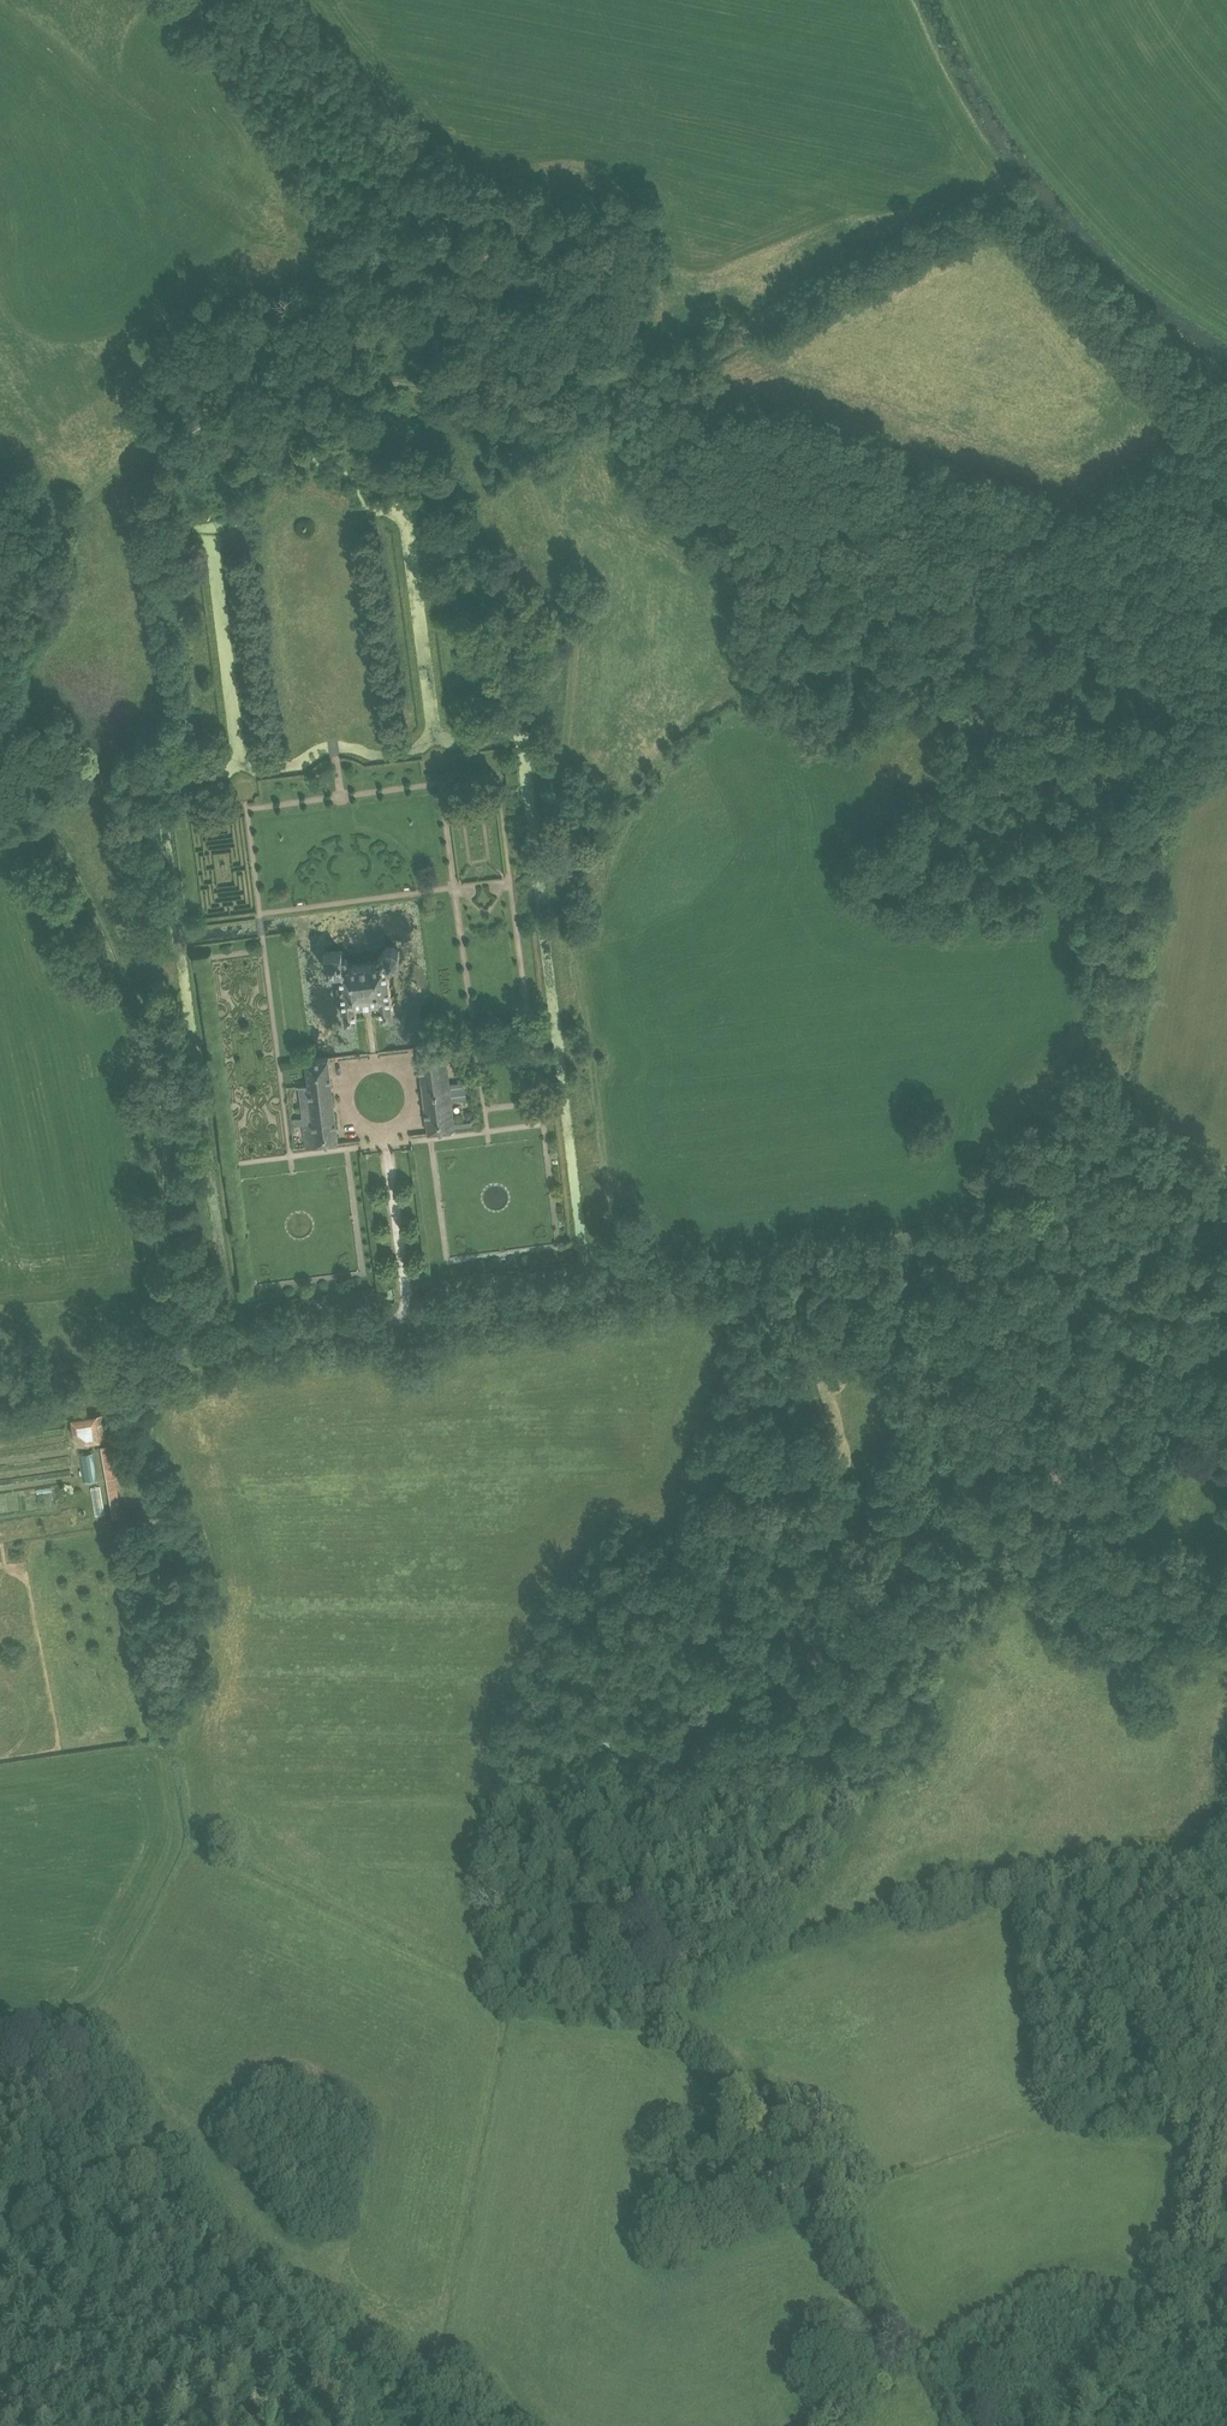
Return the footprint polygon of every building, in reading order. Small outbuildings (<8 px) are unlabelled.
[(393,1016),(388,964),(389,965),(396,964),(400,958),(399,951),(393,946),(387,947),(382,953),(381,953),(379,953),(377,953),(376,954),(376,955),(376,957),(376,958),(377,962),(350,965),(350,960),(349,958),(349,956),(347,955),(346,955),(345,955),(343,955),(343,952),(325,953),(326,971),(339,970),(341,983),(343,983),(346,1020),(357,1019),(355,1003),(381,1000),(383,1017),(393,1016)] [(456,1043),(445,1044),(445,1045),(446,1052),(457,1051),(456,1043)] [(426,1104),(453,1103),(445,1045),(445,1044),(418,1049),(419,1051),(426,1104)] [(309,1086),(331,1083),(329,1063),(329,1058),(306,1061),(309,1086)] [(309,1086),(313,1116),(335,1113),(331,1083),(309,1086)] [(457,1085),(458,1098),(472,1097),(472,1084),(457,1085)] [(426,1104),(430,1132),(456,1129),(453,1103),(426,1104)] [(303,1124),(306,1146),(338,1143),(335,1113),(313,1116),(294,1119),(294,1126),(303,1124)] [(98,1423),(104,1422),(103,1414),(72,1418),(74,1433),(87,1442),(101,1440),(98,1423)] [(101,1447),(108,1495),(112,1518),(122,1516),(116,1480),(117,1480),(112,1445),(101,1447)] [(86,1482),(99,1480),(94,1452),(80,1454),(86,1482)] [(96,1516),(105,1514),(100,1487),(91,1488),(96,1516)]
